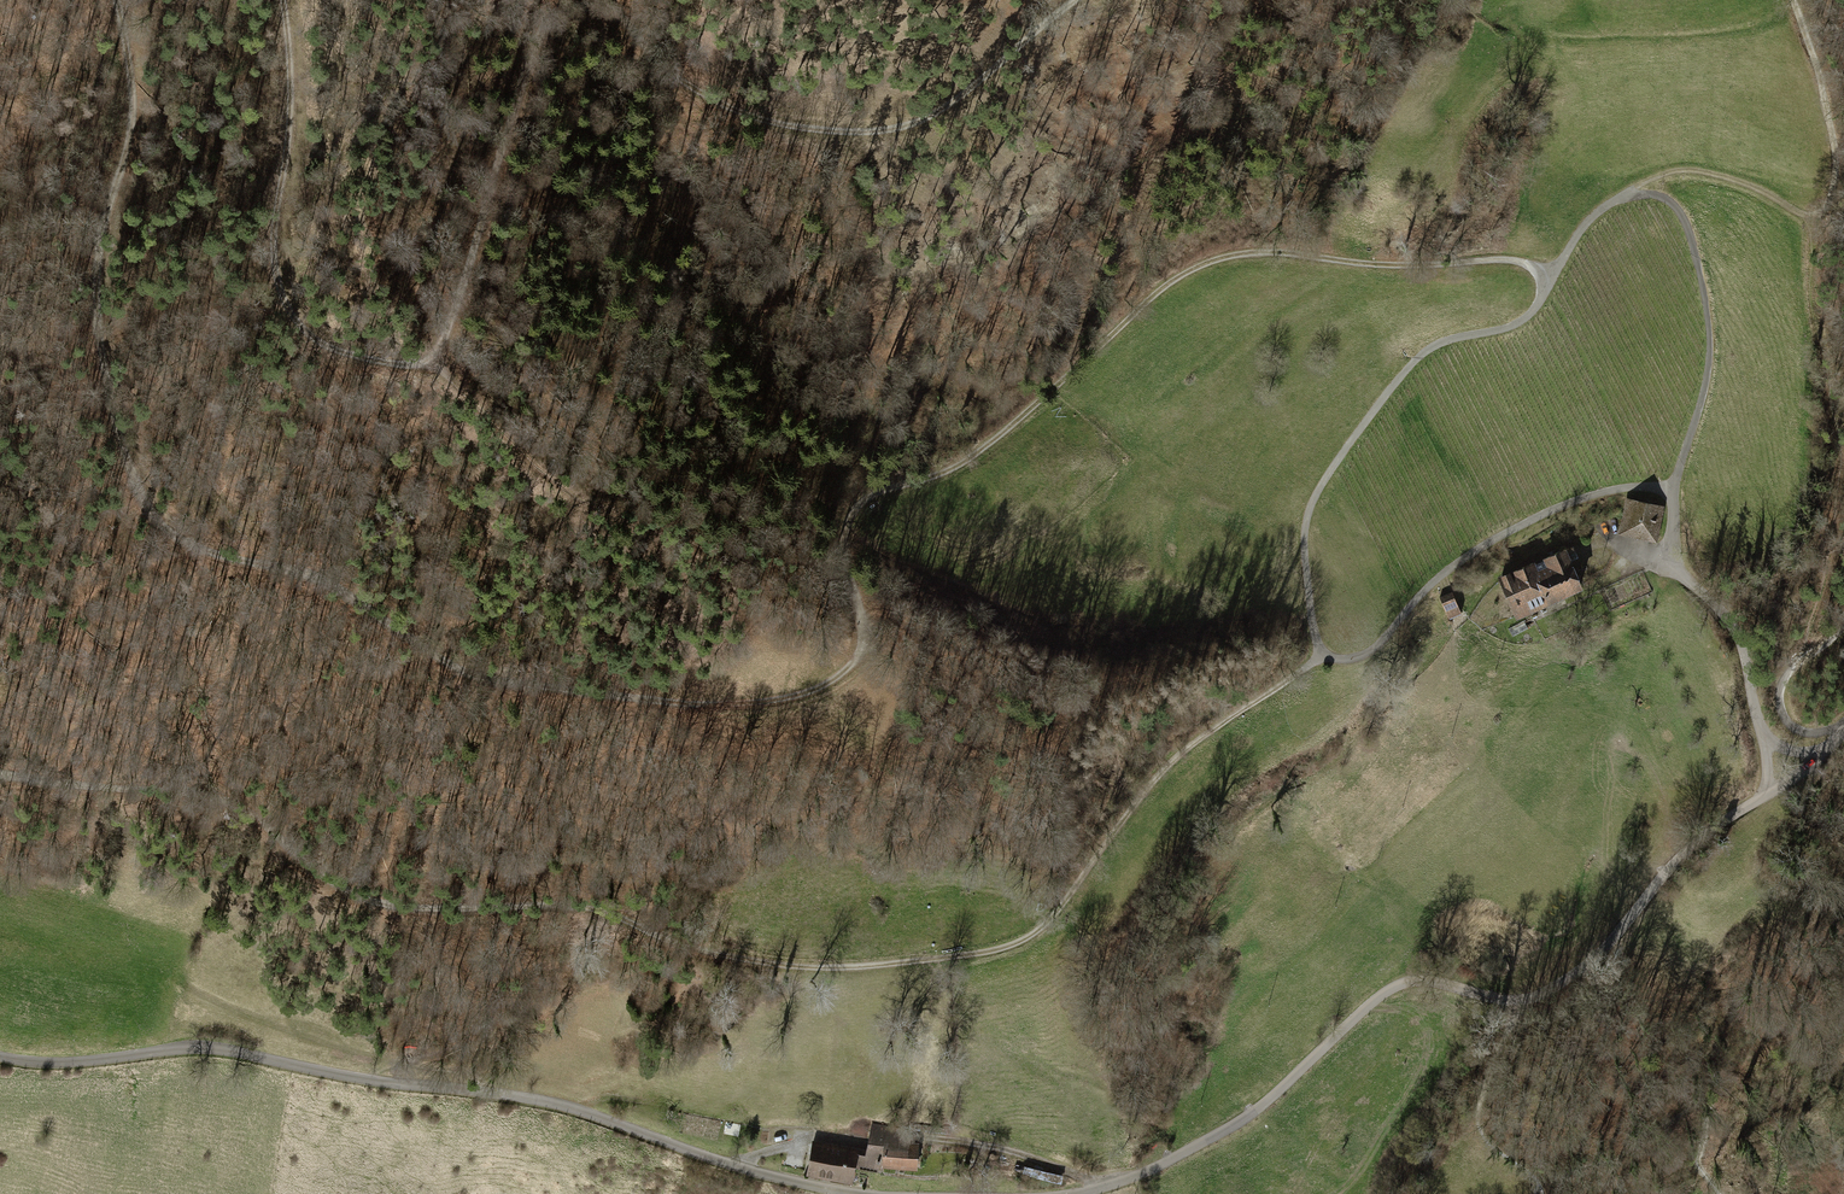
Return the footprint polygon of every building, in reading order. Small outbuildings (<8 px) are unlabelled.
[(1627,497),(1620,532),(1658,539),(1665,504),(1627,497)] [(1498,573),(1517,616),(1556,599),(1555,596),(1585,583),(1574,557),(1581,554),(1577,545),(1570,548),(1568,543),(1498,573)] [(1455,590),(1441,595),(1449,617),(1463,612),(1455,590)] [(868,1150),(813,1140),(807,1170),(854,1178),(856,1167),(884,1172),(886,1161),(917,1167),(922,1140),(911,1138),(913,1130),(873,1123),(868,1150)]
